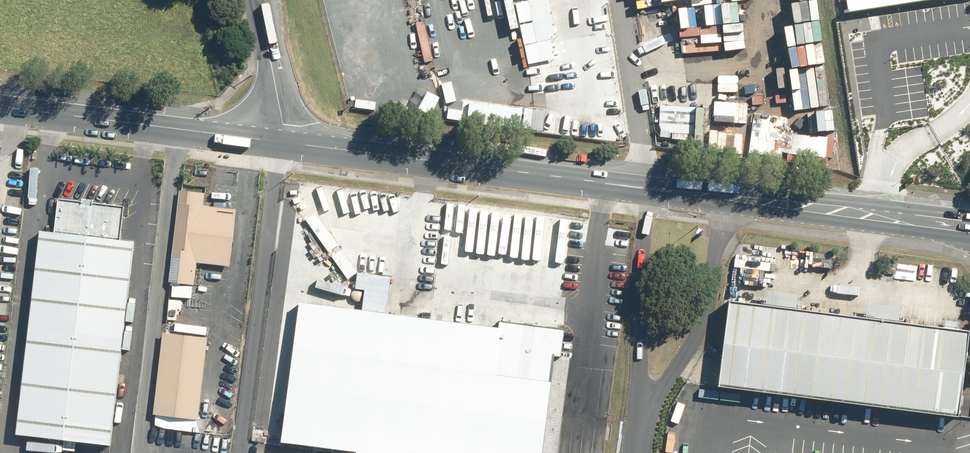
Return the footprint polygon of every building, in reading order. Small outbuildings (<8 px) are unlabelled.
[(849,9),(878,4),(903,0),(847,0),(849,9)] [(766,91),(775,149),(828,155),(815,96),(766,91)] [(662,111),(658,144),(757,155),(761,122),(662,111)] [(195,284),(197,262),(230,266),(237,209),(204,205),(205,193),(179,190),(169,281),(195,284)] [(134,241),(120,239),(124,205),(58,198),(54,231),(40,230),(17,433),(111,444),(134,241)] [(357,282),(356,288),(365,290),(363,310),(386,313),(391,277),(358,272),(357,282)] [(967,330),(898,321),(900,307),(867,303),(865,317),(797,308),(799,294),(766,290),(764,304),(731,300),(719,386),(955,416),(967,330)] [(569,356),(561,355),(565,328),(500,320),(499,327),(386,313),(363,310),(300,303),(283,440),(359,450),(358,452),(557,452),(569,356)] [(208,338),(164,333),(154,414),(198,419),(208,338)]
